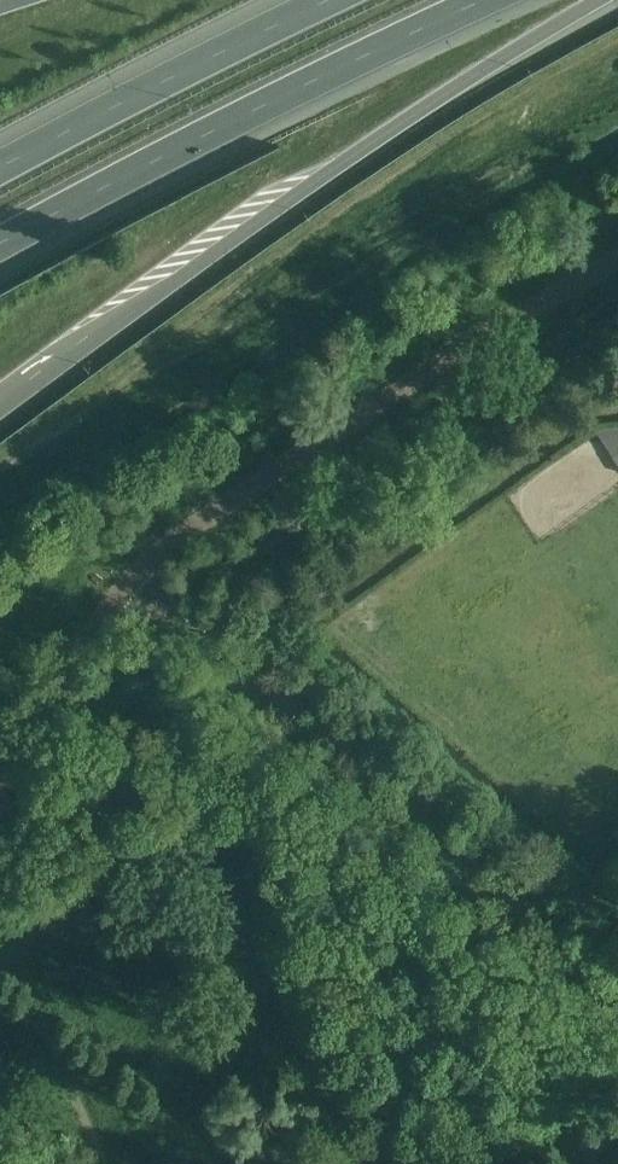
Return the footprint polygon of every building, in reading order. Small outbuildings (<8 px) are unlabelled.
[(592,430),(617,468),(617,427),(592,430)]
